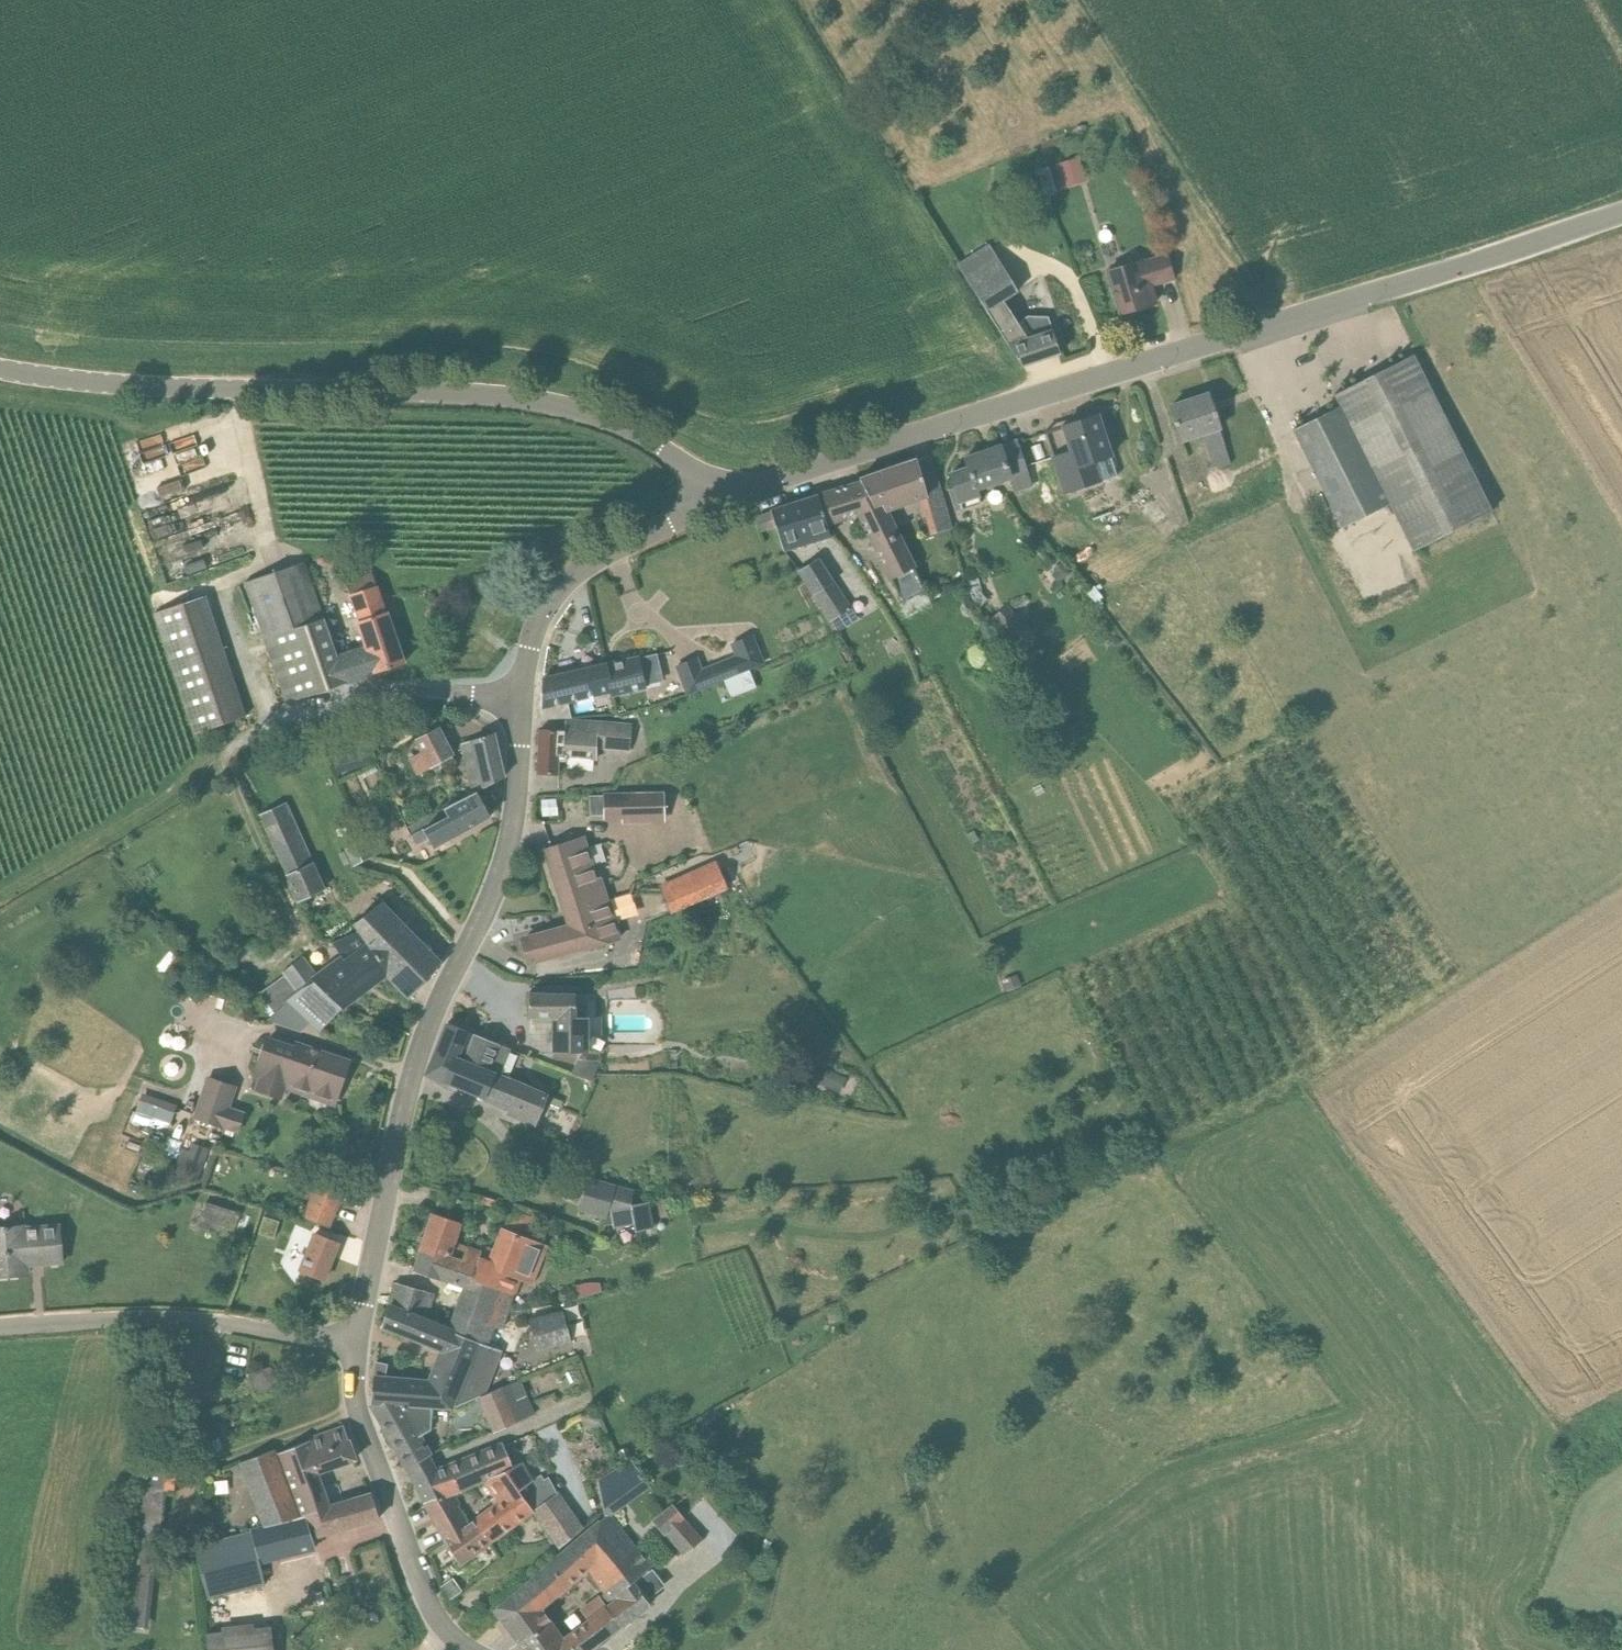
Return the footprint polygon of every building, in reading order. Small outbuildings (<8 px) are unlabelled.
[(1062,191),(1085,184),(1077,157),(1054,164),(1062,191)] [(1040,195),(1057,190),(1051,169),(1034,173),(1040,195)] [(1004,301),(1019,292),(992,247),(958,269),(1022,366),(1060,353),(1048,317),(1028,316),(1017,323),(1004,301)] [(1175,278),(1167,253),(1146,260),(1145,259),(1107,270),(1121,314),(1155,303),(1150,286),(1175,278)] [(1334,394),(1340,406),(1293,430),(1342,528),(1389,505),(1412,551),(1492,512),(1413,355),(1334,394)] [(1231,465),(1221,430),(1220,428),(1216,417),(1217,416),(1215,411),(1214,412),(1212,407),(1209,396),(1208,394),(1170,407),(1182,444),(1203,437),(1214,470),(1231,465)] [(1071,445),(1053,450),(1067,493),(1101,482),(1095,462),(1112,456),(1094,402),(1061,412),(1071,445)] [(965,458),(968,468),(950,474),(955,488),(948,490),(955,512),(962,510),(983,503),(978,491),(1010,480),(1015,494),(1034,488),(1018,441),(965,458)] [(861,483),(873,508),(884,506),(887,513),(891,512),(929,499),(943,495),(937,474),(922,480),(915,459),(860,478),(861,483)] [(915,569),(917,567),(891,512),(887,513),(884,506),(873,508),(861,483),(818,496),(827,527),(857,517),(902,602),(925,591),(915,569)] [(831,539),(827,527),(818,496),(771,511),(772,513),(777,528),(785,553),(831,539)] [(761,533),(777,528),(772,513),(756,518),(761,533)] [(1092,556),(1088,549),(1077,554),(1080,561),(1092,556)] [(798,571),(813,596),(835,583),(820,557),(798,571)] [(246,582),(287,703),(348,683),(337,654),(324,618),(305,562),(246,582)] [(1070,575),(1062,563),(1053,569),(1056,573),(1053,575),(1059,583),(1070,575)] [(353,607),(380,595),(372,572),(346,581),(351,595),(349,595),(353,607)] [(815,599),(829,622),(850,609),(836,586),(815,599)] [(376,673),(403,664),(380,595),(353,607),(358,622),(356,622),(364,646),(337,654),(348,683),(376,673)] [(1006,605),(991,619),(1017,647),(1032,633),(1006,605)] [(677,666),(688,693),(723,680),(724,680),(737,675),(750,670),(765,664),(754,635),(731,645),(736,658),(701,671),(696,659),(677,666)] [(639,658),(606,666),(612,693),(613,698),(646,690),(639,658)] [(653,683),(664,680),(658,658),(646,661),(653,683)] [(543,707),(543,719),(564,718),(572,718),(568,703),(612,693),(606,666),(543,680),(541,707),(543,707)] [(757,688),(750,670),(737,675),(724,680),(731,698),(757,688)] [(1025,675),(1023,676),(1030,685),(1037,679),(1031,671),(1025,675)] [(181,694),(195,735),(247,718),(233,677),(181,694)] [(662,709),(664,717),(672,715),(670,707),(662,709)] [(564,718),(564,731),(540,729),(537,774),(559,775),(560,762),(567,763),(567,756),(596,758),(597,749),(630,752),(632,723),(572,718),(564,718)] [(415,740),(430,769),(453,757),(438,728),(415,740)] [(461,744),(472,793),(476,791),(477,793),(504,778),(494,733),(461,744)] [(476,791),(472,793),(445,808),(449,815),(411,836),(415,845),(428,838),(434,848),(491,816),(477,793),(476,791)] [(664,794),(623,795),(623,816),(665,815),(664,794)] [(623,816),(623,795),(605,795),(605,816),(623,816)] [(558,815),(557,798),(542,800),(543,816),(558,815)] [(258,815),(287,875),(300,903),(327,888),(314,862),(312,863),(285,803),(258,815)] [(343,847),(353,866),(374,855),(364,837),(343,847)] [(585,838),(545,851),(564,911),(609,899),(602,877),(598,879),(585,838)] [(671,912),(687,905),(726,888),(714,862),(660,886),(671,912)] [(620,939),(609,899),(564,911),(569,926),(525,938),(528,964),(620,939)] [(382,902),(357,927),(365,941),(386,974),(409,999),(431,977),(430,975),(441,962),(382,902)] [(318,976),(313,980),(342,1007),(345,1010),(366,992),(386,974),(365,941),(338,961),(318,976)] [(282,972),(296,992),(313,980),(318,976),(304,956),(282,972)] [(274,1014),(275,1013),(268,1003),(260,993),(244,970),(230,984),(272,1017),(274,1014)] [(179,985),(188,991),(197,979),(189,972),(179,985)] [(1021,986),(1017,974),(1002,980),(1006,992),(1021,986)] [(342,1007),(313,980),(296,992),(275,1014),(269,1019),(301,1031),(311,1022),(320,1031),(342,1007)] [(530,1018),(552,1017),(553,1017),(554,1051),(602,1049),(602,1014),(587,1014),(587,992),(575,992),(575,991),(529,993),(530,1018)] [(449,1024),(450,1023),(448,1022),(438,1048),(489,1068),(488,1069),(501,1074),(511,1050),(449,1024)] [(295,1044),(294,1045),(266,1036),(252,1077),(259,1079),(254,1091),(282,1101),(287,1086),(335,1103),(349,1062),(295,1044)] [(488,1069),(489,1068),(438,1048),(427,1074),(485,1097),(483,1100),(509,1110),(507,1115),(535,1126),(548,1094),(501,1074),(488,1069)] [(579,1059),(572,1073),(592,1079),(601,1059),(579,1059)] [(820,1084),(836,1091),(843,1076),(827,1068),(820,1084)] [(193,1119),(224,1129),(231,1108),(237,1087),(207,1077),(193,1119)] [(143,1093),(136,1112),(171,1124),(177,1105),(143,1093)] [(549,1103),(561,1108),(563,1101),(551,1097),(549,1103)] [(231,1108),(224,1129),(239,1133),(246,1113),(231,1108)] [(191,1143),(180,1177),(197,1183),(209,1149),(191,1143)] [(606,1218),(609,1208),(616,1186),(587,1178),(579,1210),(606,1218)] [(313,1194),(338,1204),(343,1192),(318,1182),(313,1194)] [(616,1186),(609,1208),(632,1205),(633,1191),(628,1189),(616,1186)] [(504,1204),(482,1197),(480,1203),(502,1210),(504,1204)] [(205,1201),(197,1227),(231,1238),(240,1213),(205,1201)] [(613,1223),(614,1228),(635,1224),(637,1231),(651,1229),(646,1203),(632,1205),(609,1208),(606,1218),(603,1226),(613,1223)] [(304,1218),(329,1228),(334,1216),(309,1206),(304,1218)] [(433,1216),(419,1258),(509,1289),(517,1291),(521,1280),(532,1284),(547,1246),(528,1239),(536,1219),(512,1209),(504,1229),(502,1228),(492,1250),(481,1245),(479,1249),(456,1240),(461,1225),(433,1216)] [(264,1217),(259,1234),(274,1238),(279,1222),(264,1217)] [(0,1227),(0,1277),(28,1274),(27,1266),(62,1263),(59,1223),(0,1227)] [(339,1238),(316,1229),(301,1268),(324,1277),(339,1238)] [(509,1289),(419,1258),(416,1269),(465,1285),(448,1328),(488,1345),(495,1326),(503,1330),(517,1291),(509,1289)] [(396,1283),(391,1303),(425,1318),(432,1298),(425,1296),(426,1291),(396,1283)] [(501,1350),(488,1345),(448,1328),(425,1318),(391,1303),(384,1328),(405,1334),(440,1349),(427,1383),(397,1379),(385,1378),(388,1364),(377,1362),(371,1404),(431,1408),(452,1409),(453,1406),(484,1393),(501,1350)] [(537,1349),(571,1341),(564,1311),(530,1320),(537,1349)] [(249,1373),(256,1396),(278,1389),(271,1366),(249,1373)] [(500,1389),(507,1406),(527,1398),(520,1381),(500,1389)] [(480,1397),(494,1431),(534,1415),(527,1398),(507,1406),(500,1389),(480,1397)] [(431,1429),(431,1408),(371,1404),(408,1468),(427,1457),(432,1453),(421,1434),(431,1429)] [(239,1463),(264,1526),(305,1514),(329,1507),(317,1473),(355,1459),(344,1427),(313,1439),(313,1440),(277,1454),(275,1449),(239,1463)] [(197,1456),(222,1448),(219,1439),(194,1448),(197,1456)] [(415,1480),(428,1505),(438,1502),(447,1498),(455,1495),(484,1482),(515,1467),(500,1442),(435,1472),(415,1480)] [(617,1451),(623,1463),(633,1458),(627,1446),(617,1451)] [(492,1505),(471,1520),(490,1544),(534,1512),(532,1509),(519,1488),(533,1479),(522,1462),(515,1467),(484,1482),(494,1498),(490,1501),(492,1505)] [(163,1490),(173,1491),(176,1472),(140,1467),(139,1477),(138,1487),(163,1490)] [(598,1481),(606,1521),(612,1516),(621,1509),(599,1481),(598,1481)] [(532,1509),(534,1512),(560,1549),(584,1527),(559,1492),(557,1493),(532,1509)] [(329,1507),(305,1514),(312,1539),(380,1519),(372,1494),(329,1507)] [(428,1505),(447,1540),(468,1526),(470,1525),(468,1522),(458,1505),(460,1504),(455,1495),(447,1498),(438,1502),(428,1505)] [(664,1534),(666,1532),(683,1518),(672,1505),(654,1520),(664,1534)] [(664,1585),(650,1568),(651,1567),(612,1516),(606,1521),(572,1549),(587,1569),(588,1567),(610,1603),(624,1624),(650,1604),(646,1600),(664,1585)] [(702,1540),(683,1518),(666,1532),(685,1555),(702,1540)] [(478,1553),(484,1549),(490,1544),(471,1520),(468,1522),(470,1525),(468,1526),(447,1540),(445,1541),(460,1567),(478,1553)] [(132,1540),(123,1625),(148,1629),(155,1571),(151,1570),(154,1542),(132,1540)] [(551,1619),(543,1608),(587,1569),(572,1549),(497,1612),(519,1641),(551,1619)] [(443,1588),(451,1600),(462,1591),(454,1579),(443,1588)] [(610,1603),(607,1605),(600,1596),(581,1610),(588,1619),(563,1637),(571,1649),(589,1649),(624,1624),(610,1603)] [(563,1637),(551,1619),(519,1641),(525,1649),(571,1649),(563,1637)] [(271,1627),(254,1629),(254,1624),(222,1627),(222,1632),(207,1634),(209,1649),(273,1649),(271,1627)]
